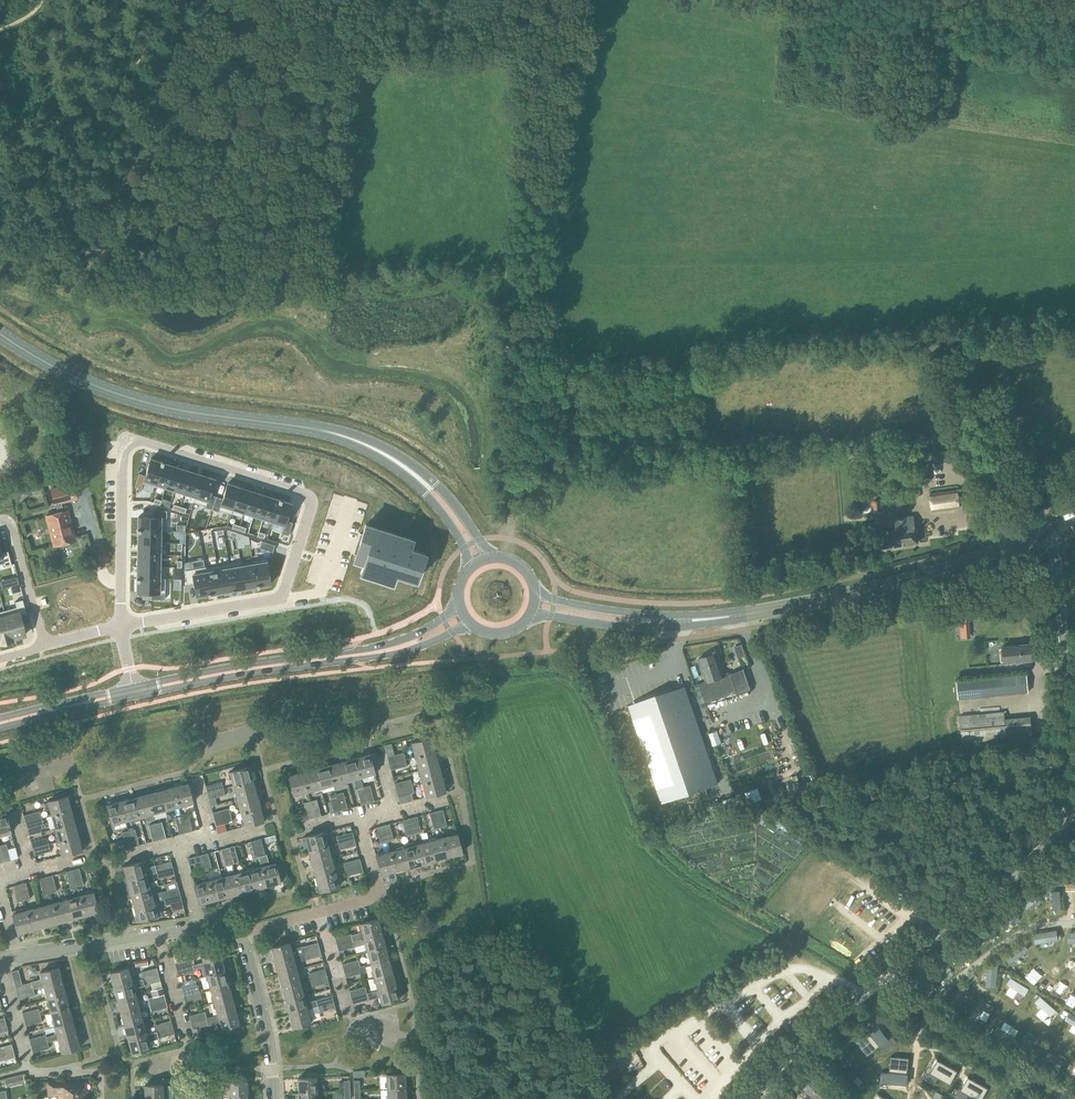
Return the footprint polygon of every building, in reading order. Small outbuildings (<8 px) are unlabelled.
[(139,473),(135,486),(141,488),(143,483),(155,486),(155,487),(156,485),(155,485),(162,464),(163,464),(163,461),(161,461),(161,462),(151,459),(145,475),(139,473)] [(162,464),(155,485),(156,485),(165,488),(166,486),(172,467),(163,464),(162,464)] [(172,467),(166,486),(175,488),(175,489),(181,470),(172,467)] [(175,488),(174,491),(184,494),(191,473),(181,470),(175,489),(175,488)] [(191,473),(184,494),(195,498),(202,476),(191,473)] [(195,498),(193,502),(194,502),(206,505),(205,507),(212,509),(216,496),(210,494),(214,479),(202,475),(202,476),(195,498)] [(58,512),(46,516),(53,546),(75,540),(67,510),(63,511),(60,503),(76,498),(72,483),(50,489),(54,504),(56,504),(58,512)] [(216,496),(212,509),(219,511),(219,510),(232,514),(234,507),(233,507),(239,488),(240,488),(240,487),(228,483),(223,498),(216,496)] [(239,488),(233,507),(234,507),(244,511),(250,492),(240,488),(239,488)] [(957,489),(930,493),(933,512),(960,508),(957,489)] [(244,511),(243,513),(253,516),(260,495),(250,492),(244,511)] [(260,495),(253,516),(263,519),(264,517),(263,517),(269,498),(260,495)] [(269,498),(263,517),(264,517),(272,520),(273,520),(279,501),(278,501),(269,498)] [(272,520),(272,521),(284,525),(282,533),(288,535),(293,522),(286,520),(291,503),(281,500),(281,499),(280,498),(279,498),(278,501),(279,501),(273,520),(272,520)] [(887,498),(871,500),(873,513),(874,514),(883,513),(884,512),(889,511),(887,498)] [(68,509),(75,507),(72,500),(65,502),(68,509)] [(137,528),(137,531),(138,531),(139,531),(139,530),(162,531),(163,531),(164,517),(167,517),(167,510),(153,510),(153,517),(138,517),(138,528),(137,528)] [(895,518),(896,529),(879,532),(881,548),(918,543),(917,528),(915,528),(914,516),(895,518)] [(361,544),(355,560),(364,563),(362,570),(361,573),(368,576),(385,581),(392,583),(395,574),(417,581),(419,571),(422,562),(422,563),(425,554),(409,548),(412,539),(365,524),(359,543),(361,544)] [(139,531),(139,542),(159,543),(162,543),(162,531),(139,530),(139,531)] [(238,533),(237,537),(238,548),(245,547),(244,544),(243,534),(238,533)] [(262,541),(260,547),(273,552),(275,545),(262,541)] [(139,542),(139,554),(159,555),(159,554),(159,543),(139,542)] [(3,563),(4,566),(12,564),(8,551),(1,553),(0,548),(0,564),(3,563)] [(139,554),(139,566),(158,566),(158,567),(161,567),(161,554),(159,554),(159,555),(139,554)] [(253,561),(252,561),(252,562),(253,562),(257,584),(256,585),(257,587),(259,587),(259,586),(270,584),(266,559),(253,561)] [(241,562),(229,564),(233,589),(245,586),(241,564),(242,564),(241,562)] [(242,564),(241,564),(245,586),(256,585),(257,584),(253,562),(252,562),(242,564)] [(229,564),(217,566),(221,591),(233,589),(229,564)] [(139,578),(158,578),(158,567),(158,566),(139,566),(139,578)] [(206,566),(185,570),(187,583),(194,582),(196,596),(208,594),(208,595),(210,595),(211,595),(210,592),(209,593),(205,568),(206,568),(206,566)] [(206,568),(205,568),(209,593),(210,592),(221,591),(217,566),(206,568)] [(0,581),(0,584),(1,589),(10,586),(20,584),(18,576),(0,581)] [(136,578),(136,580),(137,580),(137,592),(151,592),(151,599),(165,599),(165,578),(158,578),(139,578),(136,578)] [(17,607),(4,610),(12,639),(12,638),(25,635),(19,615),(26,613),(23,599),(15,602),(17,607)] [(12,640),(12,638),(12,639),(4,610),(0,611),(0,643),(12,640)] [(1030,644),(1012,646),(1003,647),(1004,662),(1032,659),(1030,644)] [(733,650),(702,661),(709,682),(733,674),(736,682),(756,675),(748,652),(735,656),(733,650)] [(957,680),(959,698),(1028,692),(1026,674),(957,680)] [(684,687),(626,706),(662,804),(726,783),(728,787),(737,783),(738,788),(779,773),(766,736),(705,752),(684,687)] [(960,715),(962,743),(1033,736),(1031,717),(1005,719),(1005,711),(960,715)] [(411,742),(415,756),(435,751),(432,741),(434,741),(432,736),(411,742)] [(435,751),(415,756),(419,770),(438,765),(440,765),(439,761),(437,761),(435,751)] [(355,758),(360,777),(375,773),(369,754),(368,752),(364,754),(364,755),(355,758)] [(389,763),(405,759),(403,752),(387,756),(389,763)] [(346,758),(341,760),(341,761),(346,780),(360,777),(355,758),(347,760),(346,758)] [(405,759),(389,763),(391,769),(407,765),(405,759)] [(328,765),(333,784),(346,780),(341,761),(341,760),(337,761),(338,762),(328,765)] [(315,768),(320,787),(333,784),(328,765),(320,767),(320,765),(315,767),(315,768)] [(438,765),(419,770),(423,783),(442,778),(439,769),(441,768),(440,765),(438,765)] [(230,771),(233,785),(253,780),(250,771),(252,770),(251,766),(230,771)] [(310,770),(301,772),(307,791),(320,787),(315,768),(314,767),(309,768),(310,770)] [(293,771),(287,772),(293,794),(307,791),(301,772),(294,774),(293,771)] [(396,790),(412,785),(410,778),(394,783),(396,790)] [(423,783),(427,796),(445,791),(448,791),(446,786),(444,786),(442,778),(423,783)] [(233,785),(237,799),(256,794),(258,794),(257,788),(255,789),(253,780),(233,785)] [(207,792),(223,788),(221,781),(205,786),(207,792)] [(173,787),(178,806),(193,802),(188,783),(187,783),(187,782),(182,783),(183,784),(173,787)] [(363,787),(367,803),(374,801),(370,785),(363,787)] [(414,792),(412,785),(396,790),(398,796),(414,792)] [(160,790),(165,809),(178,806),(173,787),(164,789),(163,788),(159,789),(160,790)] [(361,804),(367,803),(363,787),(357,788),(361,804)] [(223,788),(207,792),(209,799),(225,794),(223,788)] [(146,794),(152,813),(165,809),(160,790),(159,789),(156,790),(156,791),(146,794)] [(336,794),(340,810),(347,808),(343,792),(336,794)] [(138,794),(133,795),(133,797),(138,817),(145,815),(147,821),(153,819),(152,813),(146,794),(138,796),(138,794)] [(237,799),(241,812),(260,807),(257,797),(259,797),(258,794),(256,794),(237,799)] [(334,811),(340,810),(336,794),(330,795),(334,811)] [(51,815),(70,810),(68,801),(70,800),(69,795),(67,795),(47,801),(48,802),(44,803),(46,809),(50,809),(51,815)] [(120,801),(125,820),(138,817),(133,797),(133,795),(128,796),(129,799),(120,801)] [(309,801),(314,817),(321,815),(316,799),(309,801)] [(106,802),(107,804),(106,805),(111,824),(125,820),(120,801),(112,803),(111,801),(106,802)] [(300,821),(314,817),(309,801),(303,802),(306,811),(298,814),(300,821)] [(241,812),(244,826),(267,820),(266,815),(262,816),(260,807),(241,812)] [(214,819),(230,815),(229,808),(212,812),(214,819)] [(435,811),(440,827),(447,825),(443,809),(435,811)] [(0,813),(0,834),(10,831),(5,810),(0,811),(0,813)] [(25,821),(41,817),(39,810),(23,815),(25,821)] [(51,815),(55,828),(74,823),(77,822),(76,818),(73,819),(70,810),(51,815)] [(434,829),(440,827),(435,811),(429,812),(434,829)] [(181,816),(185,832),(192,830),(188,814),(181,816)] [(216,825),(232,821),(230,815),(214,819),(216,825)] [(179,834),(185,832),(181,816),(175,818),(179,834)] [(409,818),(413,834),(420,832),(416,816),(409,818)] [(41,817),(25,821),(27,828),(43,824),(41,817)] [(407,835),(413,834),(409,818),(403,820),(407,835)] [(154,823),(158,839),(166,837),(161,821),(154,823)] [(55,828),(59,841),(78,836),(76,828),(79,827),(77,822),(74,823),(55,828)] [(152,841),(158,839),(154,823),(148,825),(152,841)] [(382,825),(386,841),(394,839),(389,823),(382,825)] [(380,843),(386,841),(382,825),(376,827),(380,843)] [(326,828),(328,835),(336,832),(334,826),(326,828)] [(128,830),(132,846),(139,844),(134,828),(128,830)] [(125,848),(132,846),(128,830),(121,832),(125,848)] [(305,837),(303,837),(304,842),(306,841),(309,851),(328,846),(324,831),(305,836),(305,837)] [(338,843),(355,839),(352,831),(336,836),(338,843)] [(457,833),(443,837),(448,856),(457,854),(458,856),(463,854),(457,833)] [(78,836),(59,841),(57,842),(58,847),(60,846),(62,855),(82,850),(81,849),(84,849),(82,844),(80,845),(78,836)] [(32,848),(48,844),(47,837),(31,842),(32,848)] [(439,858),(448,856),(443,837),(429,841),(435,862),(440,861),(439,858)] [(261,838),(255,840),(259,856),(261,866),(266,885),(275,883),(276,885),(281,884),(279,878),(284,877),(281,864),(276,866),(275,863),(269,864),(267,856),(265,857),(261,838)] [(355,839),(338,843),(340,849),(356,845),(355,839)] [(252,858),(259,856),(255,840),(248,842),(252,858)] [(117,850),(115,841),(109,843),(112,852),(117,850)] [(431,863),(435,862),(429,841),(416,844),(421,863),(430,861),(431,863)] [(421,863),(416,844),(416,842),(402,846),(403,848),(408,869),(413,867),(413,866),(421,863)] [(4,861),(10,859),(6,843),(0,845),(0,846),(4,861)] [(48,844),(32,848),(34,854),(50,850),(48,844)] [(229,847),(233,863),(238,862),(234,845),(229,847)] [(328,846),(309,851),(311,859),(309,859),(310,864),(312,864),(331,858),(330,852),(333,851),(331,845),(328,846)] [(225,865),(233,863),(229,847),(221,849),(225,865)] [(389,851),(395,870),(404,868),(404,870),(408,869),(403,848),(389,851)] [(389,851),(376,855),(382,877),(387,875),(386,873),(395,870),(389,851)] [(201,854),(205,870),(212,869),(207,853),(201,854)] [(199,872),(205,870),(201,854),(194,856),(199,872)] [(312,864),(310,864),(311,869),(313,868),(316,877),(335,871),(331,858),(312,864)] [(345,869),(361,865),(360,858),(343,862),(345,869)] [(155,865),(154,865),(156,872),(173,867),(171,861),(171,860),(155,865)] [(123,866),(121,866),(124,879),(126,879),(146,874),(146,875),(156,872),(154,865),(146,867),(145,861),(142,862),(142,861),(123,866)] [(361,865),(345,869),(347,876),(363,871),(361,865)] [(257,888),(266,885),(261,866),(249,870),(254,891),(258,890),(257,888)] [(173,867),(156,872),(158,878),(169,875),(174,874),(173,867)] [(73,869),(77,885),(83,883),(79,868),(73,869)] [(70,887),(77,885),(73,869),(65,871),(70,887)] [(249,892),(254,891),(249,870),(236,873),(241,892),(248,890),(249,892)] [(228,875),(222,877),(227,898),(231,897),(230,895),(241,892),(236,873),(235,871),(227,873),(228,875)] [(335,871),(316,877),(318,886),(316,886),(317,891),(319,891),(339,886),(339,885),(337,878),(340,877),(338,871),(335,871)] [(126,879),(124,879),(128,893),(130,892),(149,887),(146,875),(146,874),(126,879)] [(46,876),(50,893),(56,891),(52,875),(46,876)] [(44,894),(50,893),(46,876),(39,878),(44,894)] [(223,899),(227,898),(222,877),(208,880),(213,900),(222,897),(223,899)] [(163,897),(180,893),(176,880),(170,882),(165,883),(167,890),(162,892),(163,897)] [(204,902),(213,900),(208,880),(194,884),(199,903),(200,905),(205,904),(204,902)] [(19,884),(23,900),(30,898),(25,882),(19,884)] [(16,901),(23,900),(19,884),(12,885),(16,901)] [(128,893),(129,898),(132,898),(134,905),(153,900),(149,887),(130,892),(128,893)] [(80,895),(85,915),(93,912),(94,914),(99,913),(98,911),(93,892),(80,895)] [(180,893),(163,897),(165,905),(182,900),(180,893)] [(76,917),(85,915),(80,895),(66,899),(72,920),(76,919),(76,917)] [(67,921),(72,920),(66,899),(53,903),(58,922),(66,920),(67,921)] [(153,900),(134,905),(136,915),(134,916),(136,921),(138,920),(157,915),(153,900)] [(49,924),(58,922),(53,903),(40,906),(45,927),(49,926),(49,924)] [(41,929),(45,927),(40,906),(26,910),(31,929),(40,927),(41,929)] [(22,932),(31,929),(26,910),(12,914),(17,933),(18,934),(23,933),(22,932)] [(335,937),(336,943),(363,936),(381,931),(378,918),(371,920),(360,923),(360,925),(361,929),(359,930),(359,932),(351,934),(351,933),(335,937)] [(363,936),(336,943),(339,950),(365,943),(367,950),(385,945),(381,931),(363,936)] [(275,960),(292,955),(289,942),(271,947),(275,960)] [(303,952),(319,948),(318,942),(302,946),(303,952)] [(203,962),(221,957),(217,943),(199,948),(203,962)] [(385,945),(367,950),(371,963),(388,958),(385,945)] [(319,948),(303,952),(305,960),(321,955),(319,948)] [(278,974),(296,969),(292,955),(275,960),(278,974)] [(203,962),(192,965),(193,969),(201,967),(204,977),(207,976),(225,971),(221,957),(203,962)] [(176,969),(192,965),(190,958),(174,962),(176,969)] [(388,958),(371,963),(374,976),(392,971),(394,971),(393,964),(390,965),(389,959),(388,958)] [(344,970),(360,966),(358,959),(342,964),(344,970)] [(33,981),(31,981),(33,988),(38,987),(44,985),(62,981),(58,967),(57,967),(56,965),(47,967),(47,970),(40,972),(42,979),(33,981)] [(192,965),(176,969),(178,976),(194,972),(192,965)] [(361,973),(360,966),(344,970),(346,977),(361,973)] [(113,986),(131,981),(127,967),(110,972),(113,986)] [(142,978),(158,974),(157,967),(140,972),(142,978)] [(310,979),(327,975),(325,968),(309,973),(310,979)] [(282,987),(300,982),(296,969),(278,974),(282,987)] [(211,989),(228,984),(225,971),(207,976),(211,989)] [(392,971),(374,976),(378,990),(396,985),(392,971)] [(117,1000),(135,995),(133,988),(160,980),(158,974),(142,978),(131,981),(113,986),(117,1000)] [(327,975),(310,979),(312,986),(328,981),(327,975)] [(22,984),(15,986),(17,992),(33,988),(31,981),(22,984)] [(62,981),(44,985),(47,998),(65,993),(62,981)] [(285,1000),(303,996),(300,982),(282,987),(285,1000)] [(214,1002),(232,997),(228,984),(211,989),(214,1002)] [(182,989),(184,996),(200,992),(197,985),(182,989)] [(367,992),(351,997),(352,1003),(369,999),(369,1000),(380,997),(381,1003),(399,998),(396,985),(378,990),(367,992)] [(349,990),(351,997),(367,992),(365,986),(349,990)] [(33,988),(17,992),(19,999),(35,995),(33,988)] [(200,992),(184,996),(185,1002),(201,997),(200,992)] [(65,993),(47,998),(51,1011),(68,1006),(65,993)] [(149,1005),(166,1001),(164,994),(147,998),(149,1005)] [(121,1013),(138,1008),(135,995),(117,1000),(121,1013)] [(318,1006),(334,1001),(332,995),(305,1002),(303,996),(285,1000),(289,1014),(307,1009),(318,1006)] [(218,1015),(235,1010),(232,997),(214,1002),(218,1015)] [(1038,1003),(1042,1013),(1048,1010),(1044,1000),(1038,1003)] [(166,1001),(149,1005),(151,1011),(167,1007),(166,1001)] [(318,1006),(319,1013),(335,1008),(334,1001),(318,1006)] [(68,1006),(51,1011),(54,1025),(72,1020),(68,1006)] [(24,1018),(40,1014),(38,1008),(22,1012),(24,1018)] [(124,1026),(142,1021),(138,1008),(121,1013),(124,1026)] [(307,1009),(289,1014),(293,1027),(310,1023),(307,1009)] [(235,1010),(218,1015),(207,1018),(191,1022),(192,1028),(220,1022),(221,1028),(239,1024),(235,1010)] [(191,1022),(207,1018),(205,1011),(189,1015),(191,1022)] [(40,1014),(24,1018),(26,1025),(42,1021),(40,1014)] [(45,1034),(29,1039),(31,1045),(47,1041),(58,1038),(76,1033),(72,1020),(54,1025),(56,1032),(55,1032),(54,1033),(55,1035),(46,1037),(45,1034)] [(155,1025),(156,1031),(172,1027),(171,1020),(155,1025)] [(128,1039),(145,1034),(142,1021),(124,1026),(128,1039)] [(980,1024),(978,1029),(987,1035),(990,1030),(980,1024)] [(877,1026),(858,1041),(868,1054),(887,1038),(877,1026)] [(145,1034),(128,1039),(131,1052),(149,1048),(147,1041),(174,1033),(172,1027),(156,1031),(145,1034)] [(1015,1037),(997,1027),(994,1033),(1011,1043),(1015,1037)] [(849,1043),(858,1036),(855,1032),(845,1039),(849,1043)] [(58,1038),(47,1041),(47,1042),(58,1039),(62,1052),(79,1047),(76,1033),(58,1038)] [(47,1041),(31,1045),(33,1052),(49,1047),(47,1042),(47,1041)] [(13,1050),(11,1043),(0,1046),(0,1053),(13,1050)] [(0,1053),(0,1061),(15,1057),(13,1050),(0,1053)] [(613,1055),(607,1060),(612,1066),(618,1062),(613,1055)] [(891,1056),(888,1082),(907,1084),(910,1058),(891,1056)] [(937,1059),(930,1072),(950,1084),(958,1070),(937,1059)] [(387,1088),(405,1087),(405,1073),(386,1074),(387,1088)] [(24,1074),(11,1077),(12,1085),(25,1082),(25,1079),(24,1074)] [(960,1090),(977,1098),(982,1098),(988,1088),(968,1076),(960,1090)] [(316,1077),(298,1078),(298,1092),(317,1091),(316,1077)] [(805,1098),(824,1098),(830,1093),(815,1078),(805,1088),(810,1093),(805,1098)] [(229,1095),(247,1094),(247,1080),(228,1081),(229,1095)] [(63,1098),(87,1098),(87,1091),(83,1087),(79,1088),(79,1081),(47,1083),(48,1095),(63,1095),(63,1098)] [(145,1098),(163,1098),(162,1084),(144,1085),(145,1098)] [(198,1087),(198,1096),(204,1096),(209,1096),(209,1087),(198,1087)] [(405,1087),(387,1088),(387,1098),(406,1098),(405,1087)] [(857,1090),(864,1098),(868,1095),(861,1087),(857,1090)] [(298,1092),(299,1098),(317,1098),(317,1091),(298,1092)]
